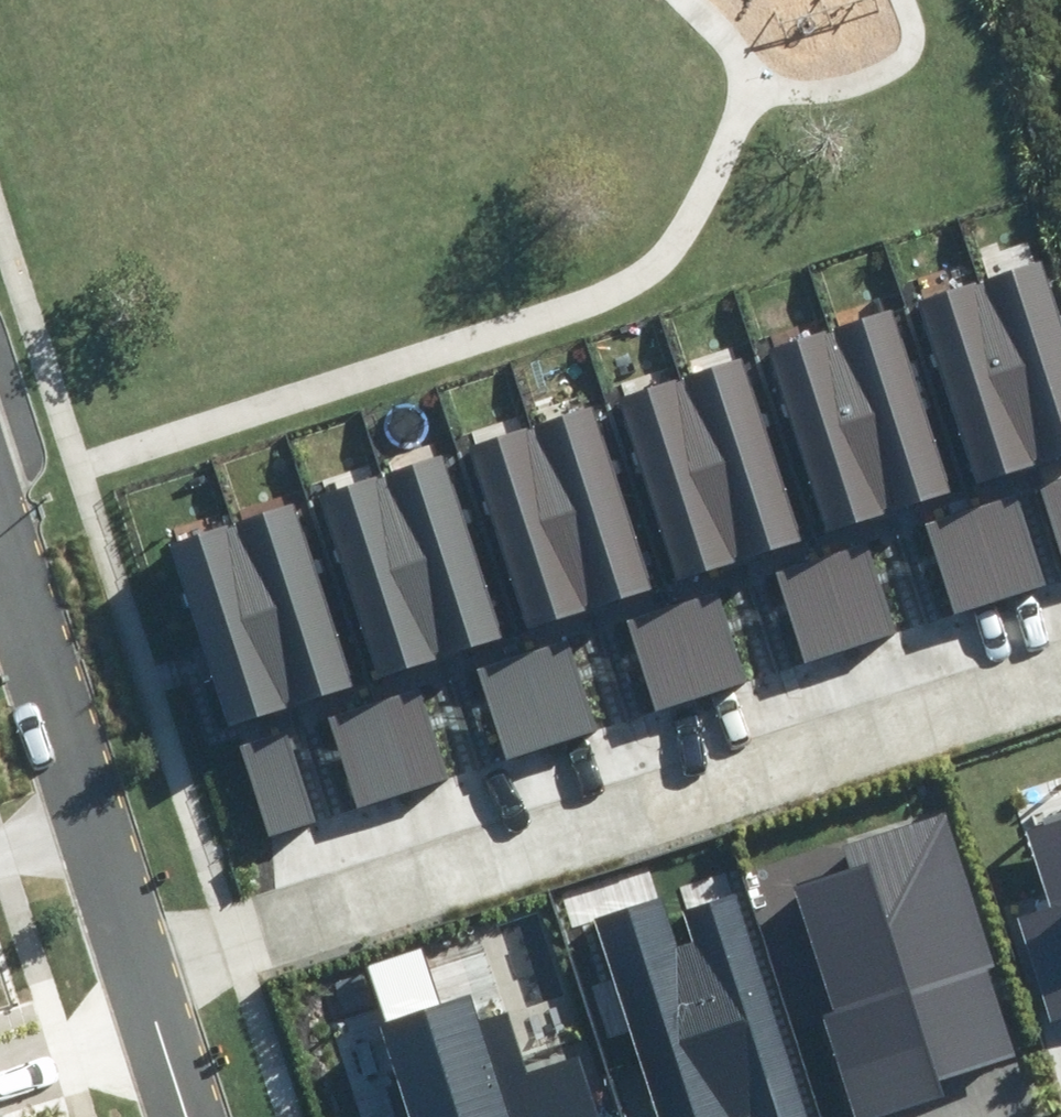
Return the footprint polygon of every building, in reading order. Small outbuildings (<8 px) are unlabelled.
[(983,267),(1041,451),(1060,445),(1060,293),(1047,248),(983,267)] [(983,267),(920,287),(978,471),(1041,451),(983,267)] [(896,300),(832,320),(890,504),(953,484),(896,300)] [(832,320),(769,339),(826,524),(890,504),(832,320)] [(751,350),(688,370),(745,554),(809,534),(751,350)] [(688,370),(625,389),(682,574),(745,554),(688,370)] [(600,398),(536,418),(594,602),(657,582),(600,398)] [(536,418),(473,438),(530,622),(594,602),(536,418)] [(451,450),(388,470),(446,654),(509,634),(451,450)] [(388,470),(325,489),(382,673),(446,654),(388,470)] [(1060,532),(1060,477),(1045,483),(1060,532)] [(976,498),(1006,588),(1050,573),(1021,483),(976,498)] [(304,498),(240,517),(298,702),(361,682),(304,498)] [(931,512),(961,603),(1006,588),(976,498),(931,512)] [(240,517),(177,537),(235,721),(298,702),(240,517)] [(825,548),(856,639),(901,624),(870,534),(825,548)] [(781,563),(811,654),(856,639),(825,548),(781,563)] [(674,598),(704,688),(749,674),(719,583),(674,598)] [(629,612),(659,703),(704,688),(674,598),(629,612)] [(526,643),(556,734),(601,719),(571,628),(526,643)] [(481,658),(511,749),(556,734),(526,643),(481,658)] [(378,694),(408,784),(453,769),(423,679),(378,694)] [(333,708),(363,799),(408,784),(378,694),(333,708)] [(240,725),(274,825),(318,811),(285,711),(240,725)] [(947,812),(844,846),(849,861),(788,881),(830,1010),(823,1013),(857,1116),(874,1116),(943,1094),(938,1079),(1025,1051),(947,812)] [(1021,825),(1044,896),(1015,906),(1049,1012),(1060,1008),(1060,812),(1021,825)] [(596,914),(659,1116),(813,1116),(743,887),(687,903),(698,939),(680,944),(665,893),(596,914)] [(385,1022),(412,1116),(601,1116),(581,1048),(525,1064),(509,1009),(474,1019),(468,998),(385,1022)]
